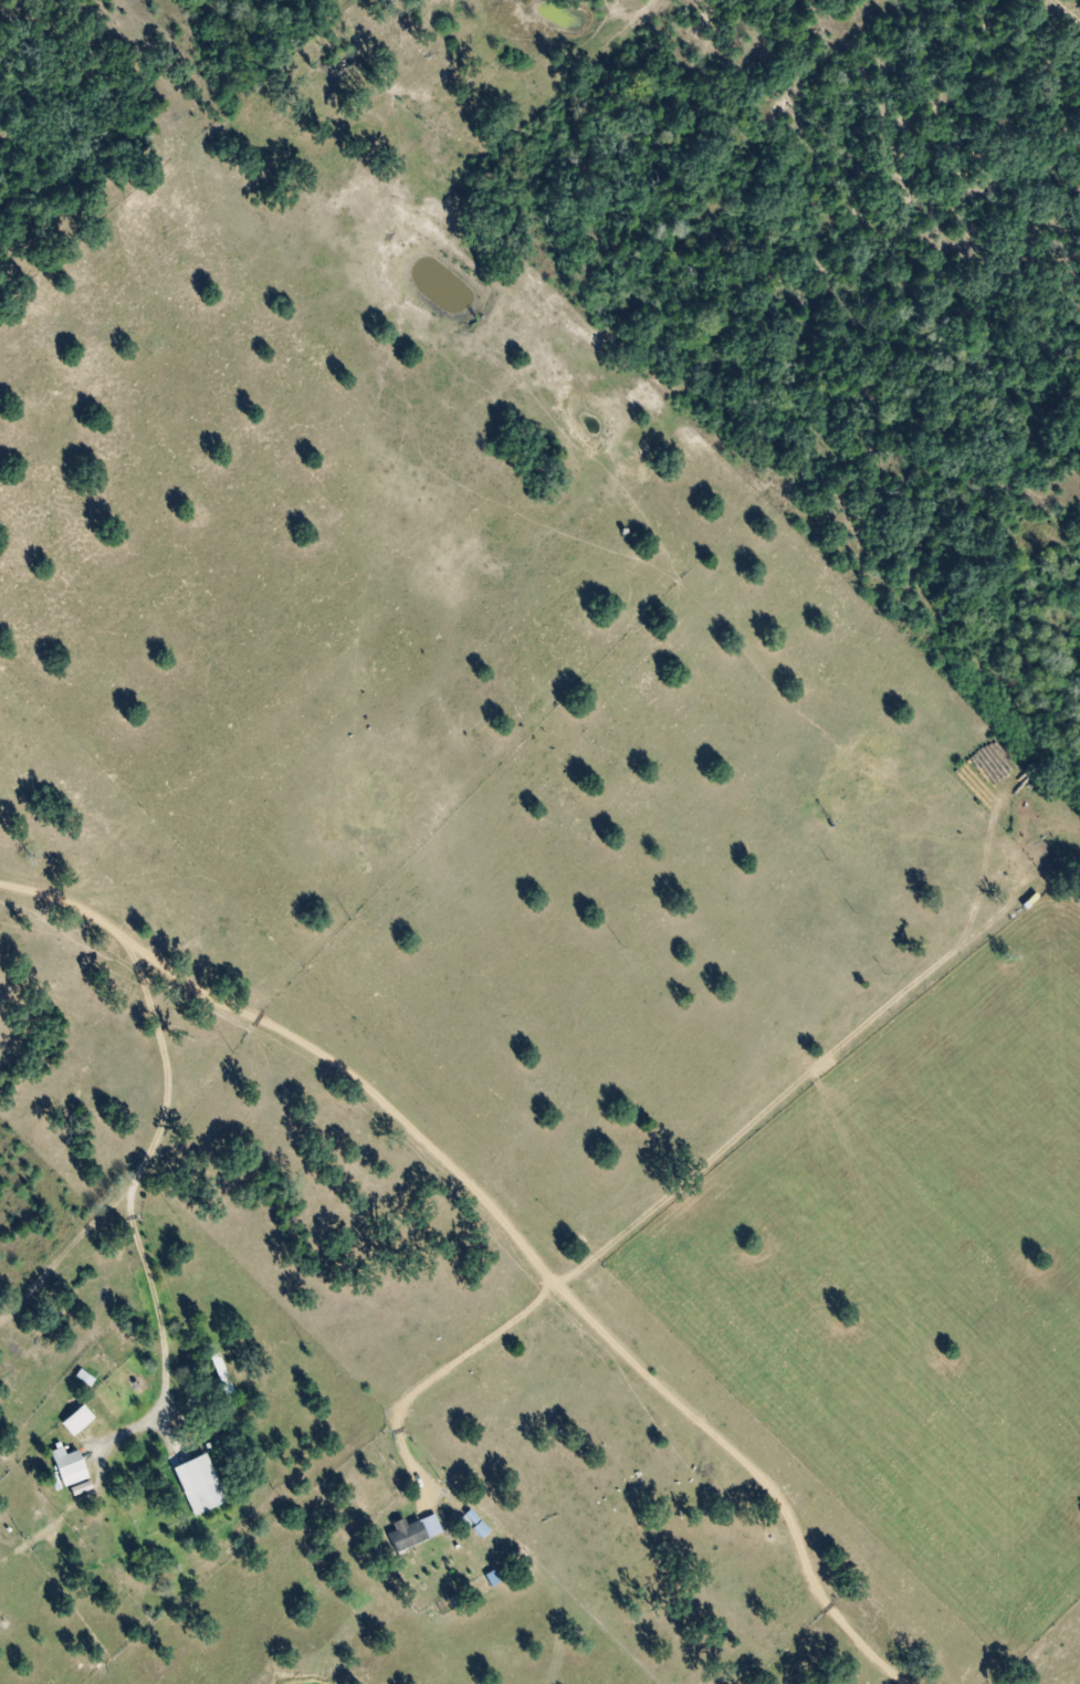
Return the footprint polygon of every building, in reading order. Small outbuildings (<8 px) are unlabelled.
[(73,1377),(88,1387),(94,1379),(79,1368),(73,1377)] [(69,1436),(92,1417),(81,1404),(58,1422),(69,1436)] [(75,1450),(62,1454),(60,1447),(47,1452),(60,1488),(86,1479),(75,1450)] [(190,1515),(222,1504),(203,1454),(171,1466),(190,1515)] [(90,1489),(87,1481),(67,1489),(70,1497),(90,1489)] [(464,1530),(468,1526),(480,1538),(488,1530),(468,1509),(456,1520),(464,1530)] [(388,1534),(396,1551),(427,1537),(419,1518),(406,1524),(402,1517),(391,1523),(395,1530),(388,1534)]
